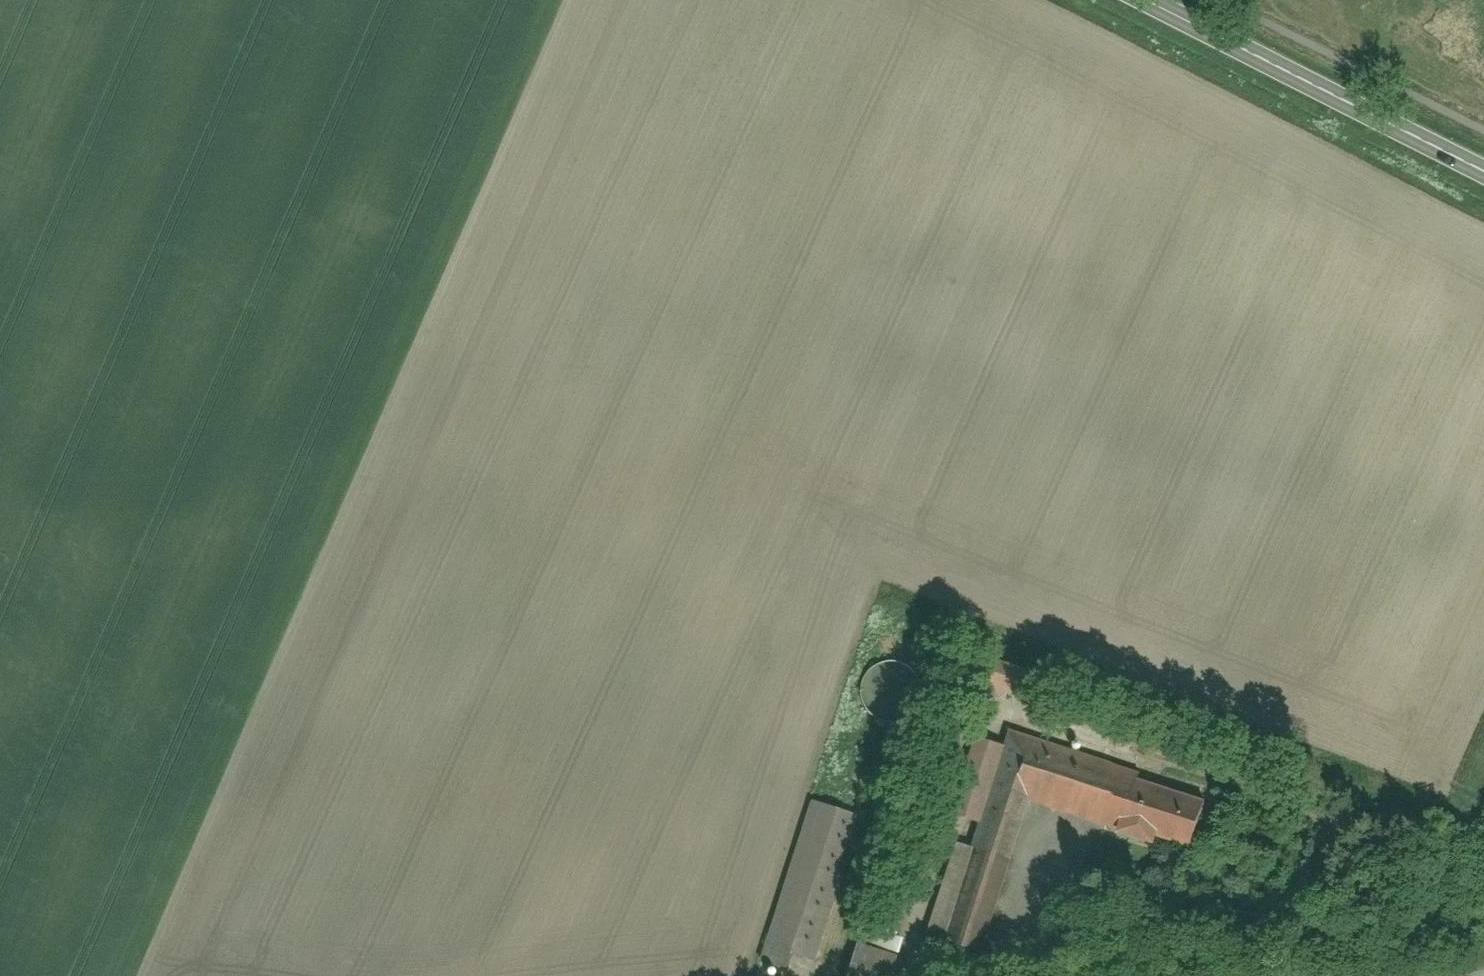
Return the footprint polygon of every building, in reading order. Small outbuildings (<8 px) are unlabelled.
[(1023,668),(995,659),(987,684),(1015,693),(1023,668)] [(1141,771),(1009,728),(1004,744),(980,818),(972,844),(942,935),(940,941),(979,953),(1029,797),(1120,826),(1119,831),(1156,843),(1160,832),(1193,842),(1207,800),(1139,778),(1141,771)] [(1004,744),(976,735),(952,809),(980,818),(1004,744)] [(814,959),(860,816),(816,801),(765,958),(786,965),(790,951),(814,959)] [(972,844),(959,840),(929,930),(942,935),(972,844)] [(902,937),(876,929),(871,947),(897,955),(902,937)] [(857,942),(846,975),(890,975),(897,955),(871,947),(857,942)]
